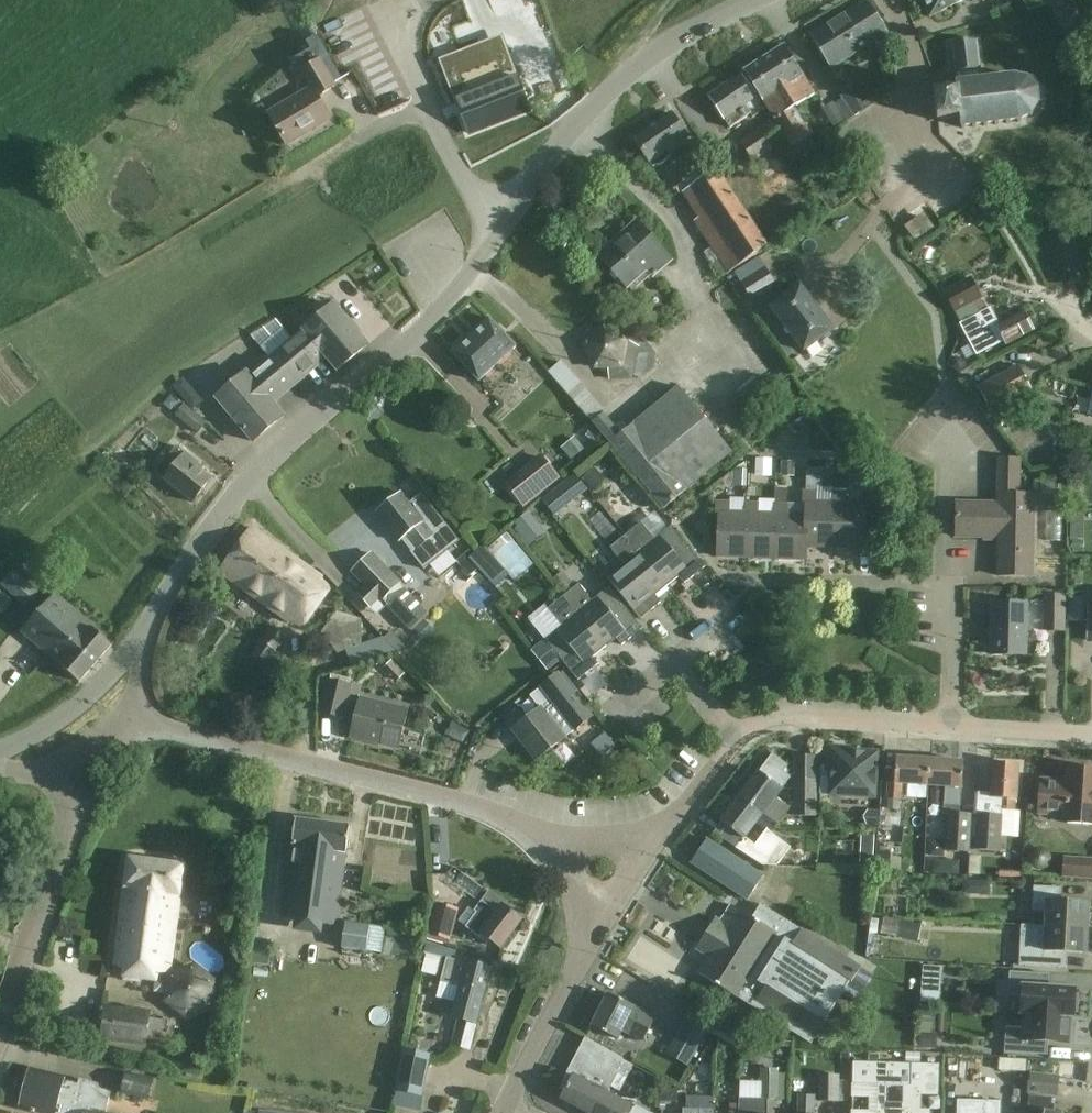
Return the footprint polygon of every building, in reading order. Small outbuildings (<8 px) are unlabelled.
[(810,35),(830,68),(886,33),(866,0),(810,35)] [(930,16),(960,0),(922,0),(930,16)] [(1066,33),(1068,32),(1083,24),(1086,22),(1074,0),(1053,0),(1050,2),(1066,33)] [(456,101),(468,133),(530,110),(518,77),(506,49),(501,50),(497,40),(488,43),(492,54),(446,72),(457,100),(456,101)] [(960,117),(961,127),(1019,121),(1032,115),(1038,103),(1037,89),(1029,79),(1015,76),(978,79),(977,70),(980,70),(977,40),(952,43),(956,82),(957,93),(935,95),(938,119),(960,117)] [(763,101),(801,160),(819,150),(793,108),(814,95),(784,47),(745,71),(763,101)] [(268,114),(286,145),(331,118),(319,97),(337,87),(320,58),(298,71),(309,89),(268,114)] [(724,119),(730,128),(751,114),(745,105),(756,98),(740,75),(709,96),(725,119),(724,119)] [(633,138),(652,168),(657,165),(660,165),(666,161),(666,159),(670,156),(667,152),(669,151),(688,139),(671,113),(633,138)] [(694,221),(728,273),(769,246),(717,169),(681,193),(699,219),(694,221)] [(934,228),(922,213),(904,227),(915,242),(934,228)] [(599,256),(626,287),(646,269),(653,277),(671,262),(636,223),(599,256)] [(751,297),(775,282),(767,267),(742,282),(751,297)] [(960,323),(978,314),(972,303),(980,299),(969,277),(943,291),(960,323)] [(800,286),(772,307),(804,351),(833,330),(800,286)] [(270,359),(287,379),(321,351),(337,370),(367,345),(333,305),(292,339),(276,320),(251,336),(270,359)] [(959,323),(977,356),(1005,340),(1007,344),(1034,330),(1024,311),(1000,324),(990,307),(978,314),(960,323),(959,323)] [(479,382),(516,347),(489,318),(452,353),(479,382)] [(608,369),(609,381),(632,379),(640,347),(629,341),(630,338),(604,324),(582,342),(593,370),(608,369)] [(217,398),(253,441),(283,416),(267,396),(287,379),(270,359),(249,376),(247,373),(217,398)] [(592,422),(664,510),(733,453),(678,387),(621,434),(605,415),(606,414),(561,361),(549,371),(592,422)] [(990,409),(1030,388),(1017,364),(977,385),(990,409)] [(175,415),(198,433),(207,422),(184,403),(175,415)] [(164,480),(194,502),(212,479),(196,466),(198,463),(177,446),(156,473),(164,479),(164,480)] [(559,480),(540,454),(506,481),(526,506),(559,480)] [(998,575),(1032,576),(1034,495),(1019,495),(1019,459),(998,459),(998,503),(957,502),(956,537),(998,537),(998,575)] [(805,546),(806,546),(834,547),(836,503),(832,503),(816,502),(816,487),(822,487),(823,469),(807,469),(806,492),(804,492),(803,501),(806,501),(805,515),(806,515),(805,546)] [(834,547),(864,548),(866,504),(845,503),(845,493),(847,493),(847,474),(834,474),(834,493),(833,493),(832,503),(836,503),(834,547)] [(578,475),(546,503),(556,514),(587,486),(578,475)] [(404,535),(415,549),(412,552),(424,568),(458,540),(422,494),(409,503),(401,493),(375,513),(397,541),(404,535)] [(749,513),(745,513),(728,512),(729,503),(715,502),(715,512),(719,512),(717,556),(747,557),(749,513)] [(745,503),(745,513),(749,513),(747,557),(776,558),(778,514),(774,514),(757,514),(758,504),(749,503),(745,503)] [(774,504),(774,514),(778,514),(776,558),(806,559),(806,546),(805,546),(806,515),(805,515),(786,515),(787,505),(778,504),(774,504)] [(528,510),(513,523),(531,543),(545,530),(528,510)] [(626,535),(667,586),(679,577),(684,584),(705,567),(671,526),(655,539),(641,523),(626,535)] [(252,529),(221,573),(289,622),(320,578),(252,529)] [(513,581),(534,565),(509,531),(488,547),(513,581)] [(607,578),(640,619),(661,602),(655,596),(667,586),(626,535),(611,547),(624,564),(607,578)] [(484,549),(473,562),(484,572),(492,583),(504,574),(495,564),(496,562),(484,549)] [(379,600),(381,601),(411,631),(430,615),(399,583),(400,583),(372,554),(353,573),(367,587),(359,594),(372,607),(379,600)] [(483,612),(497,599),(474,575),(459,559),(445,572),(483,612)] [(25,608),(38,593),(12,571),(0,585),(0,586),(25,608)] [(563,597),(605,648),(617,638),(622,645),(642,629),(609,587),(592,601),(579,584),(563,597)] [(22,632),(80,682),(112,644),(54,594),(22,632)] [(1044,594),(1043,631),(1064,631),(1066,594),(1044,594)] [(1070,595),(1069,618),(1079,618),(1079,595),(1070,595)] [(531,623),(578,680),(599,664),(593,657),(605,648),(563,597),(531,623)] [(1026,604),(993,603),(992,654),(1025,655),(1026,604)] [(276,653),(288,638),(274,626),(262,641),(276,653)] [(540,709),(513,730),(536,760),(565,739),(574,731),(594,716),(559,671),(539,686),(541,688),(530,695),(540,709)] [(344,719),(353,685),(327,678),(318,713),(344,719)] [(408,711),(361,700),(352,737),(398,749),(408,711)] [(846,794),(873,796),(875,754),(848,752),(849,750),(831,749),(830,765),(833,765),(832,784),(847,785),(846,794)] [(739,796),(777,824),(790,808),(776,797),(782,789),(782,788),(791,777),(783,771),(787,765),(772,754),(759,771),(758,771),(739,796)] [(794,779),(817,781),(817,756),(794,755),(794,779)] [(886,798),(901,800),(902,784),(928,786),(930,759),(896,757),(895,783),(887,782),(886,798)] [(945,851),(969,853),(973,814),(960,813),(962,788),(964,762),(930,759),(928,786),(945,787),(942,815),(949,816),(945,851)] [(974,850),(1000,851),(1003,810),(1015,810),(1016,799),(1017,799),(1019,765),(992,763),(991,793),(975,792),(973,814),(976,814),(974,850)] [(1091,825),(1091,770),(1068,769),(1067,782),(1041,780),(1039,813),(1065,815),(1065,823),(1091,825)] [(817,781),(794,779),(794,816),(817,816),(817,781)] [(722,839),(762,866),(777,866),(791,847),(771,832),(777,824),(739,796),(720,821),(729,828),(722,839)] [(876,812),(866,812),(861,819),(866,827),(876,827),(876,812)] [(281,919),(310,923),(317,868),(314,867),(320,822),(296,819),(292,847),(291,847),(281,919)] [(310,923),(338,926),(347,855),(346,855),(350,826),(320,822),(314,867),(317,868),(310,923)] [(764,876),(707,838),(691,863),(748,901),(764,876)] [(116,964),(170,971),(183,864),(129,858),(116,964)] [(1065,858),(1064,876),(1091,878),(1091,860),(1065,858)] [(1046,926),(1087,928),(1089,903),(1061,902),(1062,888),(1034,886),(1033,911),(1047,912),(1046,926)] [(482,933),(501,947),(521,920),(502,905),(497,913),(482,901),(474,911),(477,913),(466,927),(479,937),(482,933)] [(736,997),(811,1044),(815,1039),(816,1040),(826,1024),(824,1023),(850,982),(852,983),(862,967),(802,929),(801,930),(761,904),(752,918),(740,910),(729,927),(715,918),(696,949),(710,958),(699,975),(736,998),(736,997)] [(387,929),(346,921),(342,947),(382,955),(387,929)] [(922,925),(902,921),(899,938),(919,941),(922,925)] [(1019,965),(1066,968),(1067,952),(1086,953),(1087,928),(1046,926),(1021,924),(1019,965)] [(268,966),(272,940),(255,938),(252,963),(268,966)] [(451,1043),(469,1049),(477,1024),(491,968),(466,962),(454,959),(457,950),(426,942),(423,953),(445,959),(440,981),(460,986),(452,1017),(458,1019),(451,1043)] [(212,1006),(215,978),(193,962),(168,973),(165,1000),(186,1016),(212,1006)] [(923,963),(922,1000),(942,1000),(943,964),(923,963)] [(1022,1013),(1074,1016),(1074,1012),(1077,1012),(1078,995),(1075,994),(1075,989),(1038,987),(1039,974),(1010,972),(1008,995),(1023,996),(1022,1013)] [(623,1030),(644,1041),(656,1017),(609,993),(592,1027),(618,1040),(623,1030)] [(100,1041),(146,1046),(147,1039),(160,1040),(162,1028),(167,1029),(168,1020),(151,1018),(151,1011),(104,1006),(100,1041)] [(1004,1052),(1038,1055),(1039,1041),(1067,1043),(1067,1036),(1070,1037),(1071,1022),(1068,1022),(1069,1017),(1074,1017),(1074,1016),(1022,1013),(1022,1014),(1026,1014),(1025,1029),(1006,1027),(1004,1052)] [(686,1019),(665,1054),(688,1067),(708,1032),(686,1019)] [(588,1112),(596,1112),(606,1092),(608,1093),(618,1073),(628,1079),(627,1082),(636,1066),(624,1060),(624,1059),(586,1037),(559,1088),(565,1092),(561,1099),(588,1112)] [(393,1106),(420,1112),(432,1054),(403,1048),(395,1090),(396,1090),(393,1106)] [(931,1110),(920,1110),(921,1095),(940,1095),(940,1064),(854,1062),(852,1112),(931,1112),(931,1110)] [(24,1092),(107,1111),(111,1091),(98,1089),(99,1082),(79,1078),(78,1083),(64,1081),(65,1077),(29,1069),(24,1092)] [(775,1099),(778,1099),(778,1072),(761,1072),(761,1099),(759,1099),(759,1112),(775,1112),(775,1099)] [(1055,1105),(1051,1104),(1052,1097),(1057,1097),(1060,1077),(1030,1073),(1027,1093),(1030,1094),(1027,1112),(1054,1112),(1055,1105)] [(155,1081),(127,1074),(122,1093),(150,1100),(155,1081)] [(818,1075),(818,1101),(839,1101),(839,1092),(839,1075),(818,1075)] [(107,1111),(24,1092),(20,1108),(40,1112),(106,1112),(107,1111)] [(608,1093),(606,1092),(596,1112),(645,1112),(608,1093)] [(849,1092),(839,1092),(839,1101),(849,1101),(849,1092)] [(815,1095),(798,1094),(797,1112),(815,1112),(815,1095)] [(700,1096),(687,1096),(686,1107),(681,1107),(681,1112),(700,1112),(700,1096)] [(700,1096),(700,1110),(713,1111),(713,1097),(700,1096)] [(1000,1103),(958,1101),(958,1112),(999,1112),(1000,1103)] [(729,1104),(729,1112),(739,1112),(739,1104),(729,1104)]
